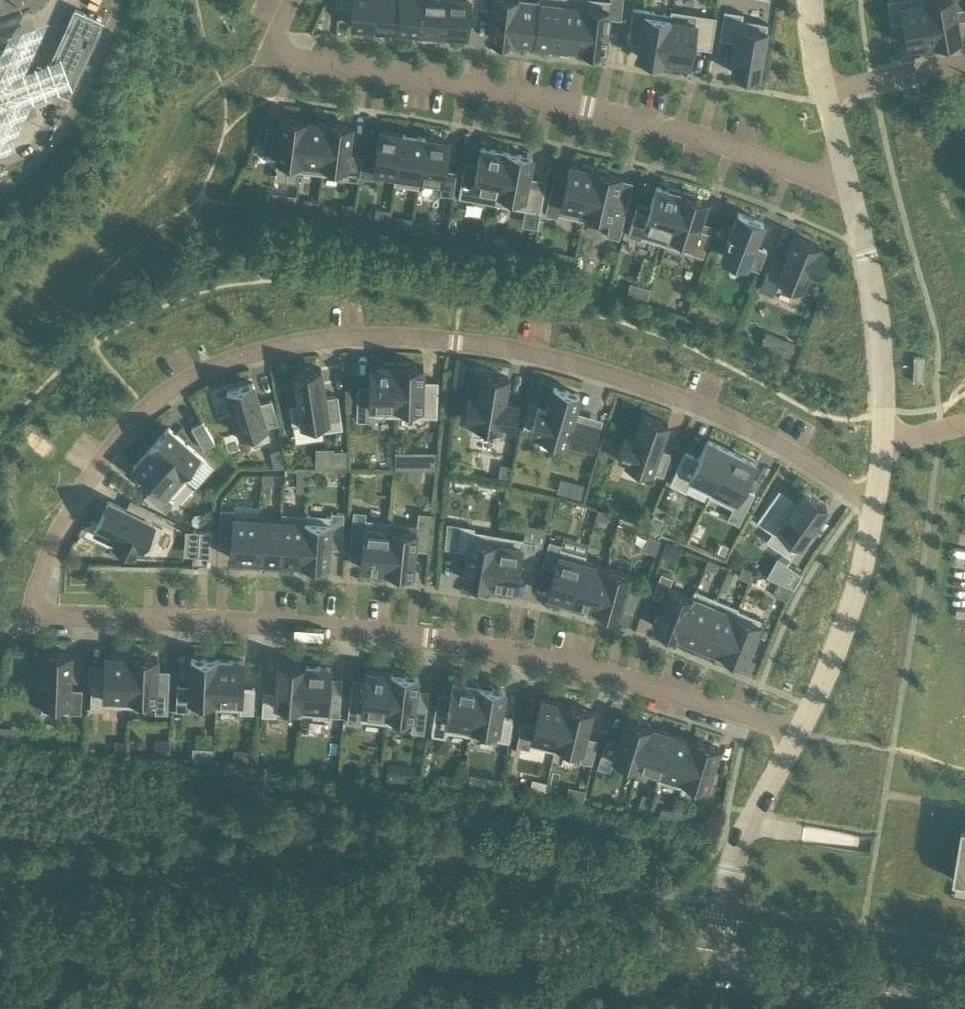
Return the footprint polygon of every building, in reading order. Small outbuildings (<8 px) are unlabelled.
[(351,25),(375,27),(377,0),(340,0),(340,5),(352,6),(351,25)] [(375,27),(397,29),(400,0),(377,0),(375,27)] [(397,29),(420,31),(423,0),(400,0),(397,29)] [(443,32),(445,0),(423,0),(420,31),(443,32)] [(443,32),(467,34),(468,22),(476,23),(478,0),(445,0),(443,32)] [(512,40),(517,0),(481,0),(480,7),(492,9),(489,37),(512,40)] [(512,40),(535,42),(540,1),(539,1),(531,0),(517,0),(512,40)] [(558,45),(563,0),(539,0),(539,1),(540,1),(535,42),(558,45)] [(586,0),(563,0),(558,45),(580,48),(586,0)] [(580,48),(581,48),(581,52),(593,53),(593,49),(604,50),(608,18),(621,19),(623,0),(586,0),(580,48)] [(934,41),(926,1),(926,0),(887,0),(892,23),(904,21),(908,46),(934,41)] [(934,41),(934,42),(961,37),(956,13),(964,12),(964,0),(931,0),(926,1),(934,41)] [(671,14),(670,14),(632,8),(627,42),(639,44),(637,55),(663,60),(671,14)] [(663,60),(689,64),(697,14),(671,9),(670,14),(671,14),(663,60)] [(736,42),(731,71),(758,76),(767,23),(742,18),(743,12),(723,9),(719,39),(736,42)] [(75,91),(105,26),(77,14),(72,24),(54,63),(64,60),(75,91)] [(75,91),(64,60),(54,63),(72,24),(11,35),(0,59),(0,159),(13,154),(35,105),(75,91)] [(299,171),(305,120),(282,117),(278,145),(264,143),(262,156),(277,158),(276,168),(299,171)] [(299,171),(321,173),(328,123),(305,120),(299,171)] [(352,126),(328,123),(321,173),(344,176),(343,178),(357,180),(358,176),(361,155),(348,154),(352,126)] [(396,174),(403,133),(379,130),(375,153),(363,151),(362,155),(361,155),(358,176),(372,178),(373,171),(395,174),(396,174)] [(418,188),(419,183),(418,183),(425,137),(403,133),(396,174),(395,174),(393,184),(418,188)] [(449,141),(425,137),(418,183),(419,183),(441,186),(440,193),(453,195),(457,171),(444,169),(449,141)] [(458,197),(496,204),(506,151),(481,146),(475,173),(463,171),(458,197)] [(532,156),(506,151),(496,204),(540,212),(545,187),(527,184),(532,156)] [(558,214),(583,220),(594,170),(593,170),(594,166),(582,163),(581,167),(569,164),(563,191),(551,189),(545,213),(558,216),(558,214)] [(594,170),(583,220),(609,226),(606,235),(619,238),(627,206),(614,203),(620,176),(608,173),(608,169),(597,166),(596,170),(594,170)] [(641,237),(665,244),(681,193),(679,193),(680,189),(669,185),(668,189),(656,186),(648,212),(636,209),(628,235),(640,239),(641,237)] [(682,194),(681,193),(665,244),(702,256),(710,232),(698,228),(706,201),(694,197),(695,193),(683,190),(682,194)] [(295,195),(286,194),(284,206),(293,207),(295,195)] [(317,212),(318,201),(303,199),(302,210),(317,212)] [(763,222),(738,212),(721,255),(758,270),(766,249),(755,245),(763,222)] [(398,215),(396,224),(410,227),(412,218),(398,215)] [(759,287),(772,292),(775,285),(799,294),(809,270),(818,273),(826,252),(818,248),(819,245),(794,234),(784,259),(772,255),(759,287)] [(777,353),(788,357),(794,342),(783,338),(777,353)] [(924,357),(914,356),(912,380),(923,381),(924,357)] [(401,405),(401,414),(442,414),(442,380),(427,379),(428,366),(415,366),(415,361),(402,361),(402,365),(401,405)] [(363,388),(363,412),(375,412),(375,405),(401,405),(402,365),(377,365),(376,388),(363,388)] [(308,393),(295,395),(298,418),(337,412),(331,367),(305,371),(308,393)] [(486,373),(479,417),(517,424),(520,401),(509,399),(512,377),(486,373)] [(590,420),(578,416),(584,394),(559,387),(547,432),(583,442),(590,420)] [(220,398),(238,440),(274,425),(265,403),(253,408),(244,388),(220,398)] [(619,454),(627,456),(626,461),(663,473),(671,451),(658,447),(666,420),(642,413),(635,436),(625,433),(619,454)] [(203,449),(215,442),(202,420),(191,427),(203,449)] [(159,446),(194,477),(212,458),(177,426),(159,446)] [(710,439),(700,461),(688,455),(677,477),(688,482),(691,476),(715,488),(734,451),(710,439)] [(194,477),(159,446),(142,465),(162,483),(154,493),(172,509),(180,499),(177,497),(194,477)] [(346,451),(334,451),(334,467),(346,467),(346,451)] [(756,462),(734,451),(715,488),(737,499),(734,505),(746,511),(756,489),(745,483),(756,462)] [(435,468),(435,453),(395,453),(395,469),(435,468)] [(307,477),(307,468),(296,468),(297,477),(307,477)] [(262,474),(262,483),(273,483),(273,474),(262,474)] [(580,498),(584,484),(561,477),(557,490),(580,498)] [(826,505),(805,490),(779,528),(811,550),(824,531),(814,523),(826,505)] [(104,524),(121,533),(117,541),(137,551),(142,543),(145,545),(163,510),(142,499),(137,510),(117,500),(104,524)] [(606,511),(599,509),(596,517),(602,520),(606,511)] [(308,561),(311,519),(311,513),(289,511),(288,519),(285,559),(308,561)] [(432,548),(436,512),(424,511),(422,523),(396,521),(396,527),(392,568),(417,570),(419,547),(432,548)] [(657,531),(663,517),(653,513),(647,527),(657,531)] [(263,557),(265,518),(241,516),(238,556),(263,557)] [(396,527),(370,524),(371,517),(359,516),(356,540),(368,541),(366,565),(392,568),(396,527)] [(263,557),(285,559),(288,519),(265,518),(263,557)] [(334,562),(337,522),(311,519),(308,561),(334,562)] [(463,527),(459,551),(472,554),(468,577),(494,581),(502,542),(475,538),(476,530),(463,527)] [(198,556),(210,557),(212,532),(199,531),(198,556)] [(654,553),(660,540),(648,535),(643,549),(654,553)] [(526,547),(502,542),(494,581),(518,586),(523,562),(535,564),(539,541),(527,539),(526,547)] [(682,547),(666,541),(660,556),(676,562),(682,547)] [(725,554),(728,546),(718,541),(714,550),(725,554)] [(586,560),(562,553),(550,592),(575,599),(586,560)] [(704,567),(715,571),(718,563),(708,559),(704,567)] [(586,560),(575,599),(597,605),(608,566),(586,560)] [(776,579),(793,586),(794,586),(801,574),(786,563),(776,579)] [(633,573),(608,566),(597,605),(622,613),(633,573)] [(738,576),(748,580),(752,570),(742,566),(738,576)] [(791,586),(779,581),(774,595),(785,600),(791,586)] [(655,624),(679,634),(694,596),(671,586),(655,624)] [(697,589),(694,596),(679,634),(699,642),(718,598),(697,589)] [(718,598),(699,642),(721,650),(739,606),(718,598)] [(739,606),(721,650),(745,660),(763,616),(739,606)] [(963,617),(964,610),(956,609),(955,616),(963,617)] [(52,695),(92,697),(92,675),(79,675),(80,652),(53,651),(52,695)] [(100,676),(99,701),(111,701),(112,694),(137,695),(139,654),(113,654),(113,677),(100,676)] [(137,695),(137,704),(163,705),(163,710),(176,710),(176,687),(163,687),(164,655),(139,654),(137,695)] [(197,697),(222,698),(224,657),(198,656),(197,680),(185,680),(184,704),(196,704),(197,697)] [(224,657),(222,698),(247,700),(246,706),(260,707),(262,683),(247,682),(249,659),(224,657)] [(269,708),(281,709),(282,701),(308,703),(311,663),(285,661),(283,685),(270,684),(269,708)] [(311,663),(308,703),(307,711),(345,714),(347,690),(333,689),(335,664),(311,663)] [(392,720),(398,671),(371,668),(368,696),(355,695),(352,719),(365,720),(365,717),(392,720)] [(431,706),(418,705),(422,674),(398,671),(392,720),(416,723),(416,729),(428,730),(431,706)] [(450,719),(477,724),(484,684),(458,679),(454,703),(442,700),(437,725),(449,727),(450,719)] [(484,684),(477,724),(501,728),(500,735),(513,738),(517,714),(504,711),(508,688),(484,684)] [(533,743),(534,736),(560,742),(570,702),(544,696),(539,719),(526,716),(521,740),(533,743)] [(570,702),(560,742),(584,748),(583,755),(595,758),(601,735),(588,731),(594,708),(570,702)] [(613,763),(615,756),(640,763),(652,724),(628,717),(621,740),(608,736),(601,759),(613,763)] [(652,724),(640,763),(662,769),(673,731),(652,724)] [(673,731),(662,769),(660,777),(681,784),(683,777),(695,738),(673,731)] [(695,738),(683,777),(707,784),(719,745),(695,738)] [(408,765),(406,781),(413,782),(415,766),(408,765)] [(502,793),(504,781),(489,778),(487,791),(502,793)] [(517,782),(504,780),(504,781),(502,793),(516,790),(517,782)] [(646,810),(650,796),(642,794),(638,809),(646,810)] [(673,809),(661,808),(659,818),(672,820),(673,809)] [(673,809),(672,820),(684,822),(686,811),(673,809)] [(959,858),(957,872),(964,873),(964,820),(959,858)]
